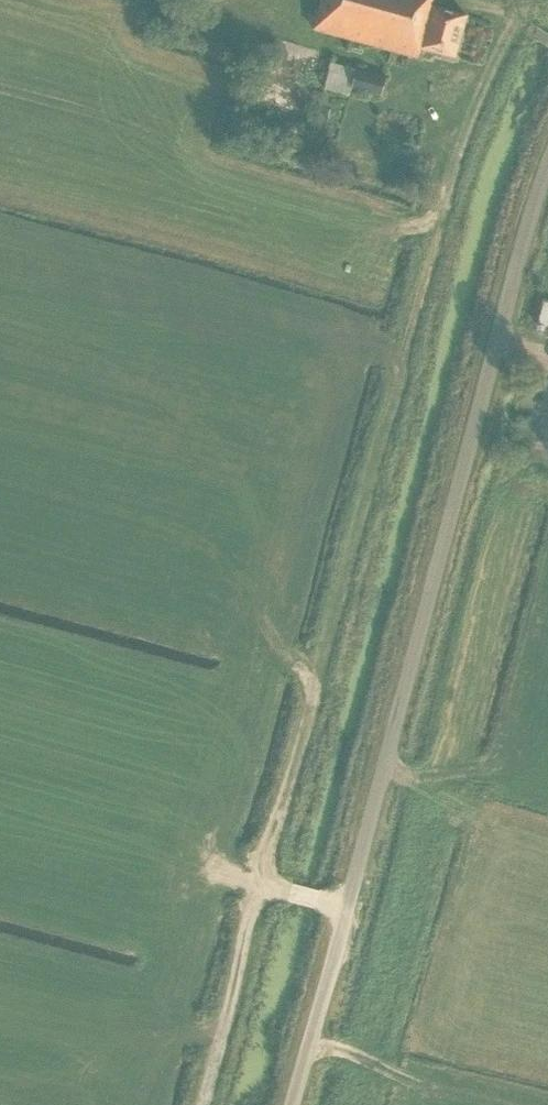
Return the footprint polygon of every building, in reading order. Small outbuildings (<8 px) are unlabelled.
[(454,57),(466,14),(429,4),(430,0),(320,0),(313,28),(415,56),(417,47),(454,57)] [(328,62),(322,90),(347,96),(348,89),(379,96),(384,75),(328,62)]
